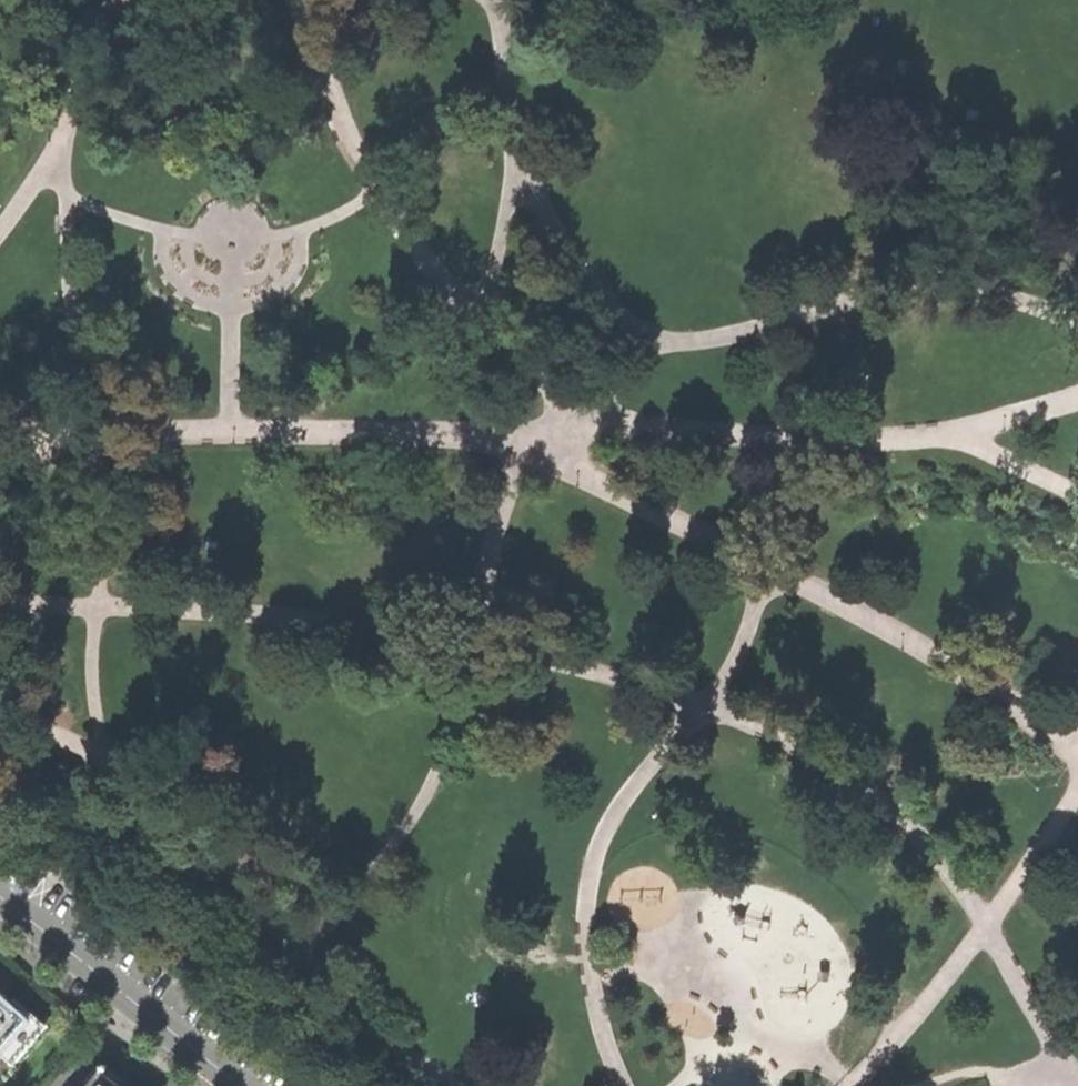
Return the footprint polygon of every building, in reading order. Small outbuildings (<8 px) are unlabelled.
[(39,1018),(36,1015),(8,990),(0,983),(0,1062),(39,1018)] [(36,1015),(39,1018),(0,1062),(0,1085),(6,1085),(61,1025),(42,1008),(36,1015)] [(101,1064),(88,1081),(93,1085),(92,1085),(129,1085),(101,1064)]
